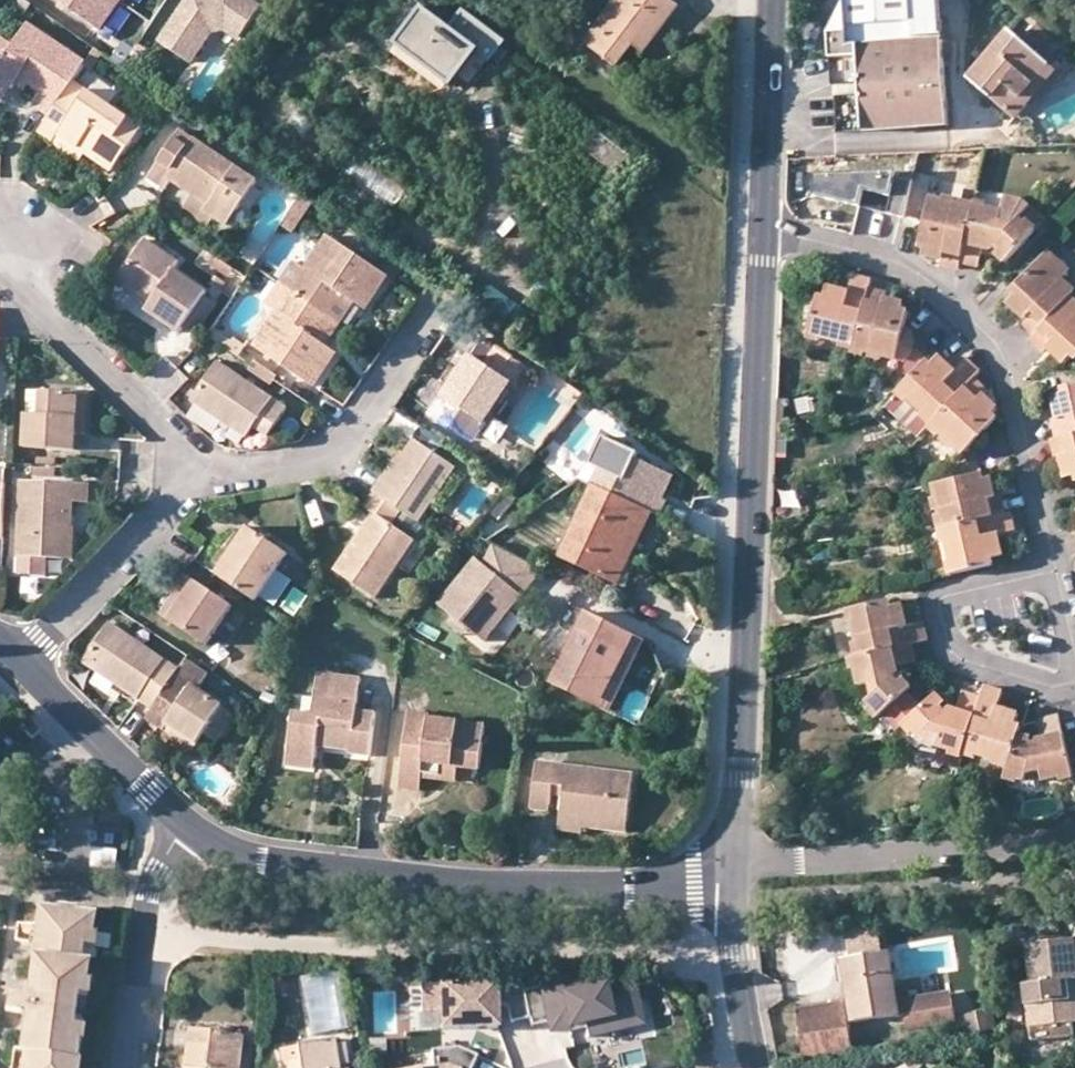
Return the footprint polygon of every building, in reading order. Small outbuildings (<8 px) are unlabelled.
[(104,32),(124,0),(55,0),(104,32)] [(159,40),(191,62),(212,29),(226,26),(242,37),(264,5),(256,0),(186,0),(159,40)] [(673,0),(613,0),(595,24),(579,12),(561,36),(581,51),(586,44),(616,66),(632,45),(641,34),(652,42),(679,5),(673,0)] [(941,0),(846,0),(847,28),(828,30),(830,57),(859,54),(858,46),(944,41),(941,0)] [(846,0),(843,0),(828,30),(847,28),(846,0)] [(508,41),(467,10),(456,27),(426,5),(399,41),(455,83),(481,49),(494,59),(508,41)] [(12,88),(19,78),(41,92),(34,103),(50,114),(73,80),(86,61),(27,23),(13,44),(0,36),(0,80),(12,88)] [(1009,29),(967,79),(994,102),(1008,87),(1022,99),(1050,65),(1009,29)] [(643,53),(652,42),(641,34),(632,45),(643,53)] [(481,49),(455,83),(399,41),(390,54),(459,106),(494,59),(481,49)] [(945,65),(944,41),(858,46),(859,54),(863,130),(948,125),(945,65)] [(1022,99),(1009,114),(1016,120),(1057,71),(1050,65),(1022,99)] [(12,88),(0,80),(0,99),(3,101),(12,88)] [(59,133),(87,153),(111,169),(141,125),(73,80),(50,114),(38,131),(53,141),(59,133)] [(994,102),(1009,114),(1022,99),(1008,87),(994,102)] [(204,210),(214,217),(227,225),(258,179),(195,137),(193,139),(180,131),(150,175),(165,187),(172,178),(193,192),(208,202),(204,210)] [(82,161),(87,153),(59,133),(53,141),(82,161)] [(895,176),(896,171),(811,176),(811,197),(858,207),(862,190),(890,196),(887,212),(904,216),(913,180),(895,176)] [(209,224),(214,217),(204,210),(208,202),(193,192),(183,206),(209,224)] [(282,224),(293,231),(313,200),(303,193),(282,224)] [(960,262),(973,207),(931,198),(918,247),(925,248),(923,255),(942,260),(941,265),(959,269),(960,262)] [(1001,209),(1005,210),(1003,219),(1015,222),(1019,217),(1035,232),(1045,222),(1023,202),(1004,198),(1001,209)] [(975,202),(973,207),(960,262),(979,266),(984,251),(991,252),(994,247),(999,251),(996,254),(1006,265),(1035,232),(1019,217),(1015,222),(1003,219),(1005,210),(1001,209),(975,202)] [(342,293),(355,301),(366,309),(389,274),(329,234),(307,268),(306,267),(290,290),(328,315),(342,293)] [(185,330),(207,298),(209,294),(178,273),(183,266),(147,242),(120,283),(153,305),(148,311),(182,334),(185,330)] [(1011,289),(1016,294),(1008,302),(1025,318),(1022,322),(1034,334),(1071,295),(1074,291),(1074,289),(1064,278),(1071,271),(1049,250),(1018,282),(1011,289)] [(278,282),(290,290),(306,267),(293,259),(278,282)] [(558,281),(544,272),(535,286),(549,295),(558,281)] [(477,276),(464,295),(508,327),(521,307),(477,276)] [(820,295),(810,332),(855,344),(870,289),(872,280),(854,276),(851,290),(827,284),(824,296),(820,295)] [(290,290),(278,282),(263,303),(276,312),(290,290)] [(886,294),(870,289),(855,344),(854,348),(898,359),(905,331),(909,313),(903,310),(905,304),(884,298),(886,294)] [(315,335),(328,315),(290,290),(276,312),(255,344),(315,386),(338,352),(326,343),(315,335)] [(340,323),(355,301),(342,293),(328,315),(340,323)] [(1030,338),(1042,351),(1048,346),(1065,363),(1073,355),(1074,357),(1074,300),(1071,295),(1034,334),(1030,338)] [(220,307),(207,298),(185,330),(199,339),(220,307)] [(340,323),(328,315),(315,335),(326,343),(340,323)] [(913,333),(905,331),(898,359),(906,362),(912,353),(915,343),(913,333)] [(451,384),(435,410),(474,437),(490,411),(509,383),(517,388),(528,373),(494,351),(485,365),(471,355),(452,385),(451,384)] [(933,363),(928,359),(899,390),(934,421),(975,376),(980,371),(967,358),(957,370),(940,355),(933,363)] [(256,362),(253,368),(274,383),(278,376),(256,362)] [(288,410),(218,364),(193,403),(248,439),(256,428),(270,437),(288,410)] [(274,383),(253,368),(250,372),(271,388),(274,383)] [(934,421),(932,423),(964,454),(998,417),(993,412),(997,407),(985,394),(989,389),(975,376),(934,421)] [(429,406),(435,410),(451,384),(445,380),(429,406)] [(1061,387),(1062,393),(1052,396),(1057,419),(1052,420),(1056,438),(1074,433),(1074,384),(1061,387)] [(38,413),(25,413),(23,447),(76,450),(77,431),(78,416),(87,416),(88,392),(40,389),(38,413)] [(27,389),(25,413),(38,413),(40,389),(27,389)] [(498,417),(490,411),(474,437),(481,441),(498,417)] [(86,432),(87,416),(78,416),(77,431),(86,432)] [(1050,439),(1054,457),(1059,456),(1064,479),(1074,476),(1074,433),(1056,438),(1050,439)] [(389,477),(384,475),(374,491),(402,510),(419,522),(456,465),(416,438),(406,452),(389,477)] [(603,473),(595,490),(652,516),(660,520),(667,504),(663,502),(660,500),(663,494),(666,495),(674,479),(638,462),(640,457),(605,440),(592,468),(603,473)] [(401,449),(384,475),(389,477),(406,452),(401,449)] [(57,456),(36,455),(36,463),(57,464),(57,456)] [(31,474),(54,476),(55,467),(32,465),(31,474)] [(492,470),(488,476),(503,486),(506,480),(492,470)] [(983,473),(935,483),(944,527),(1004,514),(1001,497),(996,498),(992,478),(984,479),(983,473)] [(21,555),(44,556),(62,558),(64,525),(70,525),(72,501),(89,502),(90,483),(23,479),(18,555),(21,555)] [(627,569),(652,516),(595,490),(562,560),(627,590),(635,573),(627,569)] [(402,510),(374,491),(365,505),(374,511),(336,569),(377,597),(415,539),(393,523),(402,510)] [(944,527),(945,529),(954,575),(996,564),(993,558),(1003,556),(1000,533),(1015,530),(1011,512),(1004,514),(944,527)] [(635,573),(660,520),(652,516),(627,569),(635,573)] [(75,525),(70,525),(64,525),(62,558),(73,558),(75,525)] [(243,534),(216,573),(257,601),(289,552),(249,525),(243,534)] [(208,568),(216,573),(243,534),(235,529),(208,568)] [(485,639),(543,567),(493,542),(484,562),(474,557),(437,604),(453,616),(469,628),(485,639)] [(43,575),(44,556),(21,555),(19,573),(43,575)] [(184,594),(168,617),(205,643),(233,604),(185,572),(173,587),(176,589),(184,594)] [(161,613),(168,617),(184,594),(176,589),(161,613)] [(888,600),(852,608),(861,654),(912,643),(927,640),(925,630),(923,621),(906,625),(902,603),(889,605),(888,600)] [(628,655),(635,659),(644,641),(588,612),(554,681),(602,706),(628,655)] [(469,628),(453,616),(448,622),(464,634),(469,628)] [(154,707),(176,673),(179,669),(109,621),(85,661),(154,707)] [(861,654),(854,656),(861,686),(871,683),(874,696),(866,701),(881,716),(908,691),(911,688),(903,678),(898,683),(895,677),(899,673),(897,665),(915,661),(912,643),(861,654)] [(609,710),(635,659),(628,655),(602,706),(609,710)] [(781,661),(771,661),(771,671),(782,671),(781,661)] [(224,706),(176,673),(154,707),(147,717),(165,729),(169,723),(176,727),(199,743),(206,733),(224,706)] [(286,757),(316,761),(319,746),(347,749),(348,753),(370,756),(376,712),(359,709),(362,678),(317,673),(312,714),(293,712),(286,757)] [(986,684),(982,697),(965,750),(1011,764),(1021,734),(1023,725),(1016,723),(1020,712),(999,706),(1004,691),(986,684)] [(922,706),(908,691),(881,716),(895,731),(906,721),(922,706)] [(922,706),(906,721),(920,737),(926,731),(939,735),(936,745),(964,754),(965,750),(982,697),(965,691),(960,710),(952,706),(947,710),(943,706),(947,703),(938,693),(926,703),(922,706)] [(237,714),(224,706),(206,733),(218,743),(237,714)] [(423,763),(459,768),(479,770),(485,724),(428,717),(428,713),(408,711),(398,786),(419,788),(421,779),(423,763)] [(1031,737),(1021,734),(1011,764),(1008,773),(1026,779),(1028,772),(1042,769),(1044,779),(1072,772),(1059,713),(1041,718),(1046,737),(1039,738),(1037,744),(1030,742),(1031,737)] [(41,730),(29,718),(20,727),(32,739),(41,730)] [(199,743),(176,727),(171,734),(195,750),(199,743)] [(314,769),(316,761),(286,757),(285,765),(314,769)] [(562,816),(628,825),(634,775),(537,762),(530,807),(550,809),(552,795),(564,797),(562,816)] [(456,782),(459,768),(423,763),(421,779),(456,782)] [(626,835),(628,825),(562,816),(560,830),(582,833),(584,829),(626,835)] [(90,875),(114,878),(117,855),(94,852),(90,875)] [(77,909),(56,906),(55,909),(38,907),(35,929),(45,930),(41,958),(81,963),(85,934),(92,935),(95,914),(77,912),(77,909)] [(848,934),(851,958),(884,953),(880,930),(848,934)] [(1074,979),(1074,939),(1032,943),(1034,982),(1028,983),(1032,1025),(1074,1021),(1074,1013),(1071,979),(1074,979)] [(959,1022),(957,1009),(946,1010),(930,999),(899,1003),(892,952),(884,953),(851,958),(845,959),(846,966),(849,982),(852,1004),(797,1012),(804,1064),(854,1056),(849,1023),(907,1015),(909,1029),(959,1022)] [(89,964),(81,963),(41,958),(32,956),(29,974),(39,975),(36,1006),(76,1012),(80,982),(86,982),(89,964)] [(532,1019),(534,1027),(546,1024),(549,1034),(583,1027),(586,1039),(643,1027),(635,991),(612,988),(599,991),(598,986),(582,985),(571,987),(570,983),(540,989),(540,992),(526,995),(532,1019)] [(526,995),(524,984),(507,988),(499,988),(499,985),(423,987),(424,1013),(444,1012),(444,1031),(500,1029),(500,1009),(510,1009),(513,1023),(532,1019),(526,995)] [(19,995),(7,994),(6,1004),(6,1012),(17,1013),(18,1005),(19,995)] [(955,995),(930,999),(946,1010),(957,1009),(955,995)] [(72,1045),(76,1012),(36,1006),(32,1037),(23,1036),(20,1054),(31,1056),(76,1062),(79,1045),(72,1045)] [(973,1032),(993,1029),(990,1009),(970,1012),(973,1032)] [(1032,1025),(1034,1039),(1074,1036),(1074,1021),(1032,1025)] [(188,1029),(183,1067),(240,1067),(242,1053),(235,1052),(238,1036),(188,1029)] [(298,1047),(299,1063),(281,1065),(281,1067),(339,1067),(333,1040),(298,1047)] [(436,1067),(475,1067),(479,1057),(461,1049),(434,1052),(436,1067)] [(76,1062),(31,1056),(29,1067),(76,1067),(76,1062)]
